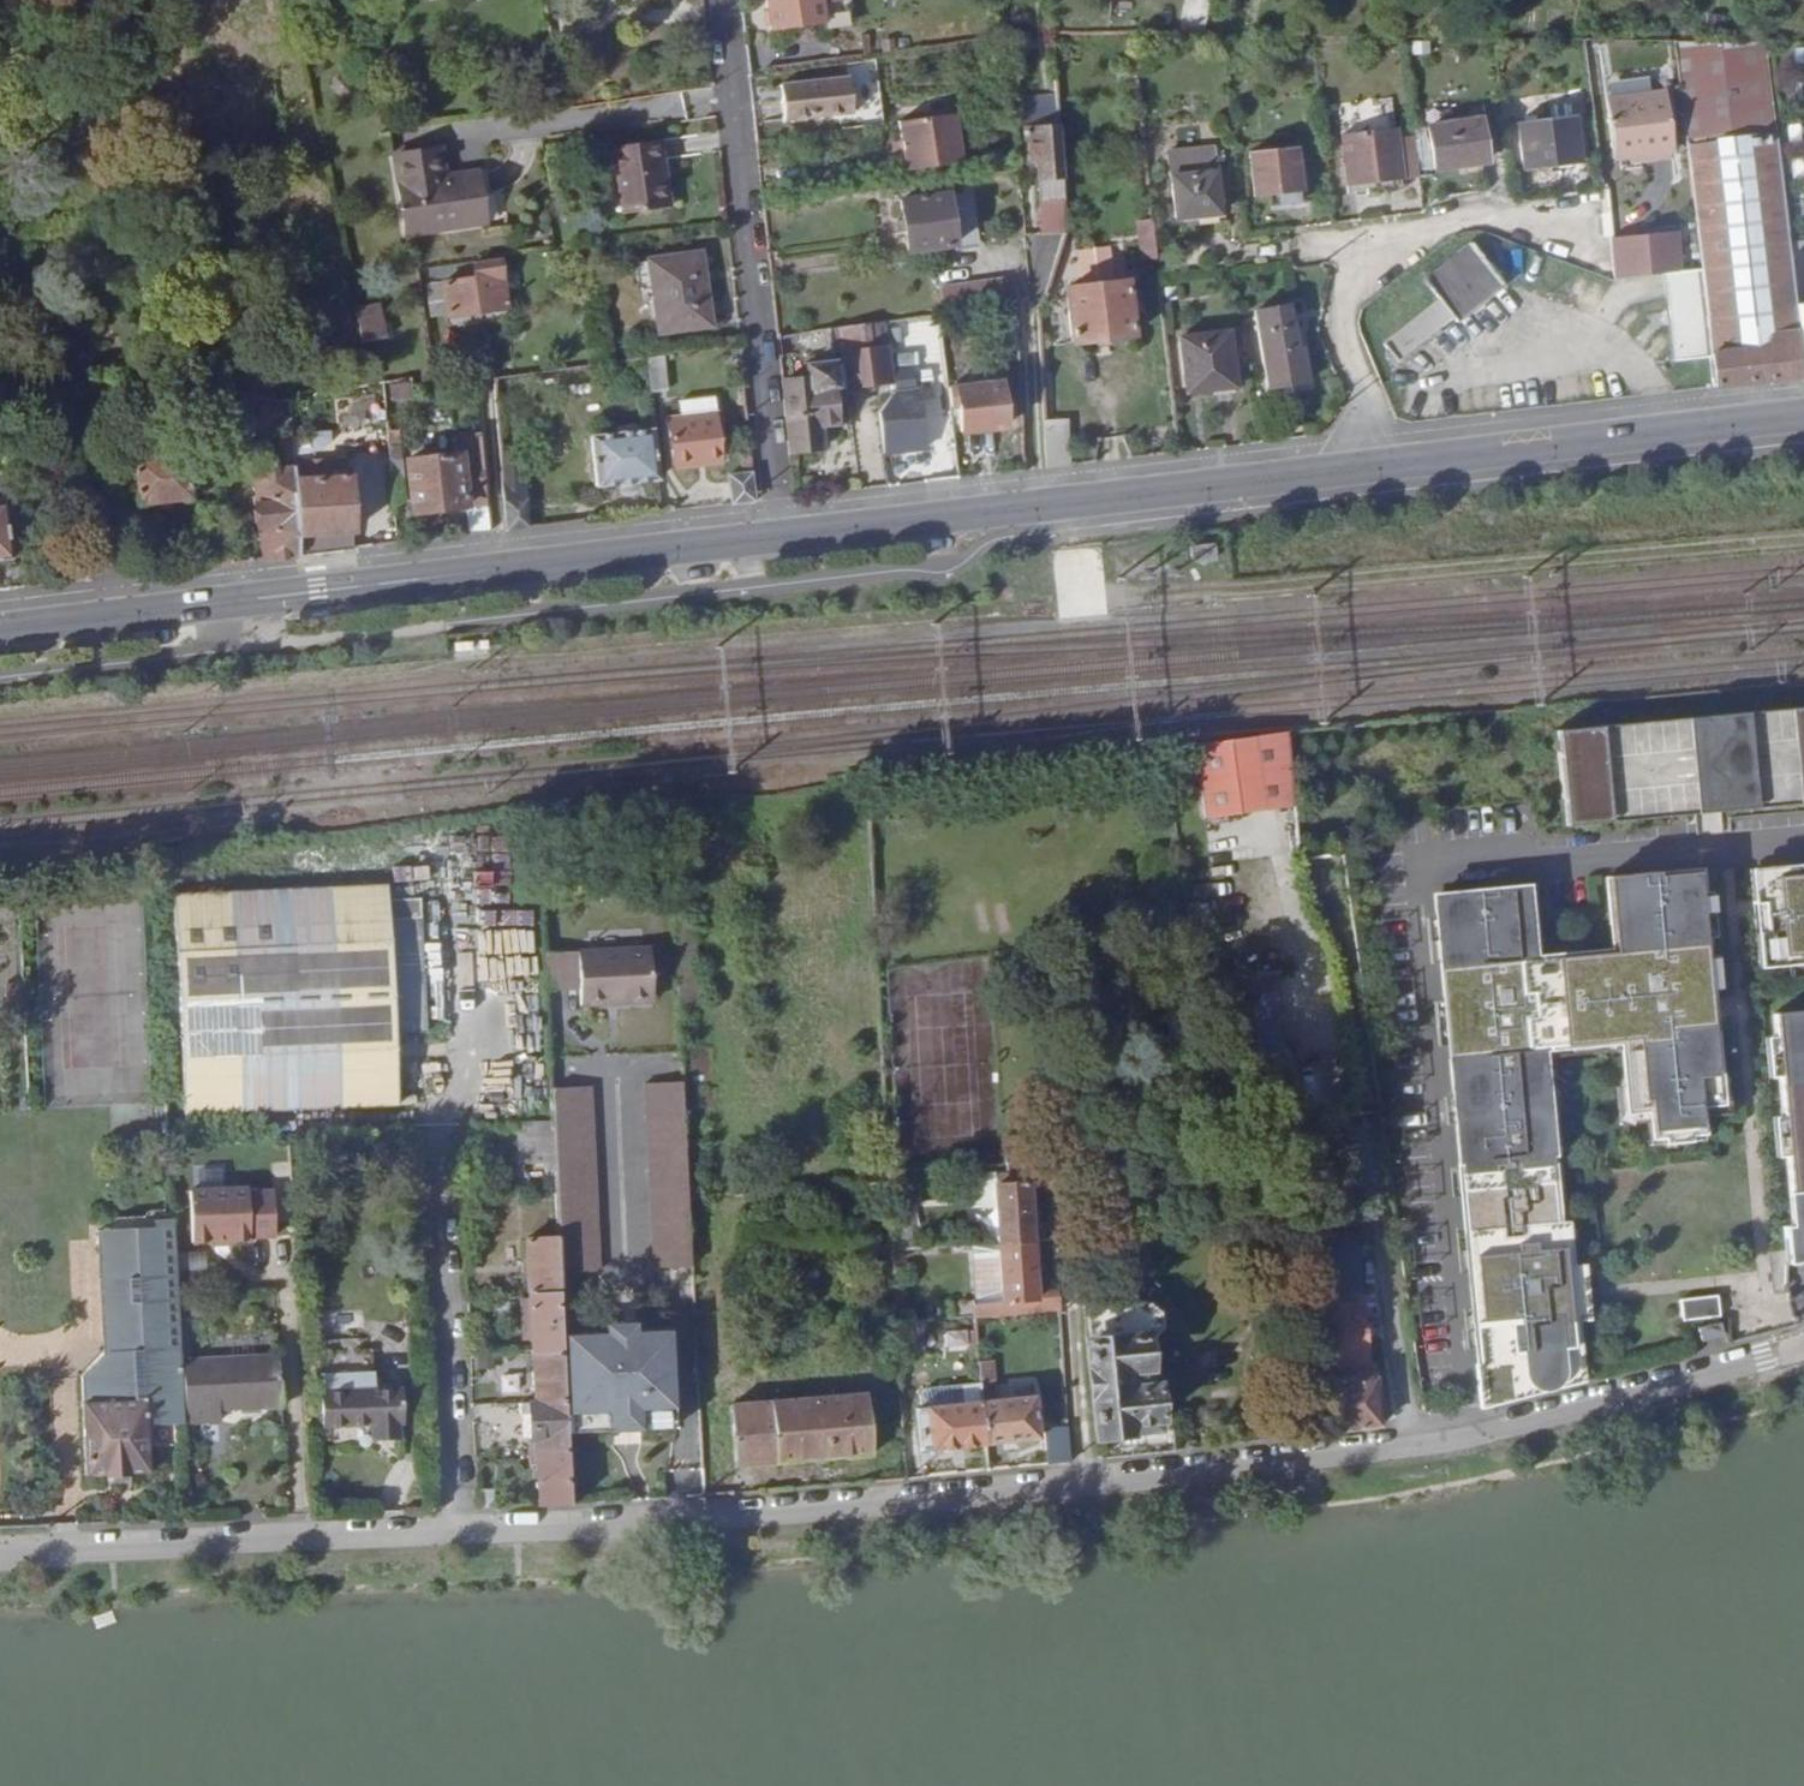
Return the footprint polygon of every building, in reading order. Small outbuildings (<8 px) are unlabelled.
[(771,29),(850,17),(848,0),(767,0),(771,29)] [(1707,13),(1706,25),(1721,27),(1722,15),(1707,13)] [(1675,42),(1686,141),(1776,131),(1764,43),(1675,42)] [(849,77),(780,87),(785,123),(854,113),(849,77)] [(1606,99),(1613,159),(1630,157),(1674,152),(1667,92),(1606,99)] [(1037,182),(1063,179),(1057,96),(1041,97),(1042,110),(1027,111),(1029,127),(1024,127),(1027,166),(1036,164),(1037,182)] [(901,150),(892,151),(896,172),(960,163),(953,114),(897,122),(900,141),(901,150)] [(1518,121),(1524,170),(1580,163),(1574,115),(1518,121)] [(1427,125),(1432,170),(1485,164),(1480,119),(1427,125)] [(1341,135),(1346,186),(1365,184),(1401,180),(1397,148),(1395,129),(1341,135)] [(1713,387),(1803,376),(1803,362),(1797,304),(1776,131),(1686,141),(1710,357),(1713,387)] [(892,151),(901,150),(900,141),(891,142),(892,151)] [(665,175),(660,142),(613,149),(622,214),(662,208),(658,176),(665,175)] [(1175,219),(1220,214),(1212,146),(1167,151),(1175,219)] [(1397,148),(1401,180),(1418,179),(1414,146),(1397,148)] [(1248,152),(1253,197),(1277,194),(1300,191),(1295,147),(1248,152)] [(396,157),(406,235),(483,224),(476,175),(444,179),(438,180),(437,171),(443,171),(440,151),(396,157)] [(1675,160),(1674,152),(1630,157),(1631,165),(1675,160)] [(658,176),(662,208),(670,207),(665,175),(658,176)] [(1065,197),(1063,179),(1037,182),(1039,198),(1065,197)] [(1402,190),(1401,180),(1365,184),(1366,195),(1402,190)] [(971,190),(900,200),(908,253),(979,242),(971,190)] [(1301,202),(1300,191),(1277,194),(1278,205),(1301,202)] [(1141,260),(1156,258),(1152,220),(1137,222),(1141,260)] [(1607,237),(1612,278),(1663,273),(1679,271),(1675,230),(1607,237)] [(1454,319),(1457,322),(1505,285),(1473,244),(1425,282),(1440,301),(1383,345),(1387,349),(1383,353),(1397,369),(1401,365),(1399,362),(1454,319)] [(701,252),(648,259),(648,262),(651,283),(658,333),(711,326),(701,252)] [(1158,254),(1160,268),(1170,266),(1168,253),(1158,254)] [(500,258),(471,262),(473,276),(440,281),(445,316),(507,307),(500,258)] [(641,284),(651,283),(648,262),(638,263),(641,284)] [(1710,357),(1700,269),(1679,271),(1663,273),(1673,360),(1710,357)] [(1000,306),(1014,304),(1010,278),(942,287),(945,314),(1000,306)] [(1072,343),(1135,336),(1129,280),(1066,287),(1072,343)] [(440,281),(425,283),(429,318),(445,316),(440,281)] [(354,308),(362,343),(387,337),(379,302),(354,308)] [(1254,312),(1268,388),(1308,380),(1302,348),(1296,349),(1288,306),(1254,312)] [(892,384),(886,322),(830,330),(832,353),(841,351),(845,389),(892,384)] [(1179,337),(1186,393),(1236,388),(1230,331),(1179,337)] [(664,354),(647,357),(647,358),(651,392),(668,390),(664,354)] [(781,381),(789,453),(819,451),(817,424),(835,423),(830,367),(810,369),(811,379),(781,381)] [(961,433),(1006,427),(1000,382),(956,387),(958,406),(961,433)] [(958,406),(956,387),(940,389),(943,408),(958,406)] [(328,394),(330,422),(369,419),(367,391),(328,394)] [(271,417),(280,416),(279,395),(259,397),(260,411),(271,417)] [(219,411),(223,437),(237,435),(239,448),(252,447),(247,407),(219,411)] [(667,419),(672,468),(723,462),(718,414),(667,419)] [(271,459),(280,458),(293,462),(280,416),(271,417),(271,459)] [(1043,420),(1046,468),(1071,466),(1065,418),(1043,420)] [(299,429),(300,449),(310,448),(319,439),(319,427),(299,429)] [(391,432),(394,479),(401,479),(404,478),(399,431),(391,432)] [(597,486),(657,479),(652,431),(591,438),(597,486)] [(465,508),(488,506),(481,434),(455,437),(457,455),(406,459),(411,513),(465,508)] [(192,499),(186,451),(132,457),(138,506),(192,499)] [(283,545),(280,458),(271,459),(239,463),(242,489),(239,489),(244,523),(246,523),(250,551),(283,547),(283,545)] [(293,462),(280,458),(283,545),(342,536),(339,460),(293,462)] [(733,503),(755,501),(752,472),(730,474),(733,503)] [(401,479),(394,479),(397,505),(403,504),(401,479)] [(11,559),(5,504),(0,504),(0,560),(11,559)] [(467,536),(490,533),(488,506),(465,508),(467,536)] [(1555,734),(1565,829),(1803,807),(1803,710),(1555,734)] [(1289,732),(1194,741),(1204,816),(1294,807),(1293,802),(1289,732)] [(1204,816),(1204,821),(1294,812),(1294,807),(1204,816)] [(1755,872),(1758,907),(1762,906),(1764,935),(1761,936),(1764,971),(1790,969),(1790,964),(1803,963),(1803,873),(1781,875),(1780,870),(1755,872)] [(1474,1366),(1478,1407),(1512,1400),(1512,1383),(1541,1381),(1542,1393),(1577,1386),(1574,1357),(1569,1358),(1565,1314),(1574,1313),(1566,1231),(1557,1232),(1557,1225),(1540,1049),(1621,1042),(1629,1113),(1646,1111),(1648,1143),(1704,1138),(1701,1106),(1718,1104),(1697,875),(1656,879),(1656,875),(1606,880),(1613,956),(1532,964),(1525,888),(1474,892),(1475,896),(1435,899),(1435,920),(1479,1365),(1474,1366)] [(174,893),(183,1114),(396,1104),(393,1035),(426,1033),(421,918),(388,919),(386,883),(174,893)] [(543,953),(544,991),(580,989),(580,1005),(652,1002),(650,948),(543,953)] [(1785,1007),(1788,1030),(1776,1032),(1781,1072),(1794,1071),(1803,1154),(1803,1005),(1785,1007)] [(682,1082),(683,1103),(704,1101),(702,1054),(681,1055),(682,1082)] [(653,1269),(691,1266),(688,1195),(683,1103),(682,1082),(644,1084),(653,1269)] [(552,1161),(557,1273),(599,1271),(591,1086),(548,1088),(550,1123),(552,1161)] [(552,1161),(550,1123),(518,1124),(520,1162),(552,1161)] [(1006,1172),(1026,1171),(1024,1134),(1005,1135),(1006,1172)] [(336,1137),(317,1139),(317,1149),(337,1148),(336,1137)] [(995,1209),(997,1243),(1032,1240),(1029,1193),(1053,1192),(1051,1169),(1026,1171),(1006,1172),(960,1175),(962,1211),(995,1209)] [(278,1184),(191,1186),(192,1242),(280,1239),(278,1184)] [(174,1424),(184,1423),(181,1360),(173,1219),(154,1219),(154,1227),(97,1230),(103,1353),(82,1378),(87,1475),(149,1472),(148,1446),(175,1445),(174,1424)] [(1786,1222),(1790,1258),(1803,1257),(1803,1220),(1786,1222)] [(1571,1325),(1590,1323),(1585,1267),(1573,1268),(1569,1224),(1557,1225),(1557,1232),(1566,1231),(1574,1313),(1565,1314),(1569,1358),(1574,1357),(1571,1325)] [(1326,1237),(1330,1298),(1360,1296),(1356,1235),(1326,1237)] [(1032,1240),(972,1245),(976,1303),(973,1303),(974,1317),(1061,1310),(1059,1290),(1035,1292),(1032,1240)] [(1084,1336),(1095,1441),(1161,1434),(1156,1391),(1141,1393),(1139,1373),(1154,1372),(1151,1342),(1160,1331),(1158,1308),(1145,1301),(1103,1306),(1100,1279),(1081,1281),(1084,1336)] [(538,1506),(568,1505),(564,1433),(563,1413),(560,1336),(558,1292),(528,1293),(533,1400),(519,1400),(519,1406),(528,1407),(530,1443),(535,1442),(538,1506)] [(1717,1298),(1680,1302),(1682,1323),(1720,1318),(1717,1298)] [(1331,1307),(1336,1369),(1368,1367),(1364,1305),(1331,1307)] [(923,1321),(895,1324),(897,1343),(898,1356),(926,1354),(923,1321)] [(560,1336),(563,1413),(608,1411),(609,1431),(641,1430),(640,1409),(675,1408),(671,1331),(636,1332),(636,1331),(637,1323),(604,1324),(605,1334),(560,1336)] [(1720,1325),(1704,1328),(1707,1341),(1723,1337),(1720,1325)] [(181,1360),(184,1423),(219,1421),(218,1409),(281,1406),(278,1355),(181,1360)] [(1336,1369),(1340,1432),(1380,1427),(1375,1366),(1368,1367),(1336,1369)] [(979,1370),(982,1402),(989,1402),(986,1369),(979,1370)] [(1139,1373),(1141,1393),(1156,1391),(1154,1372),(1139,1373)] [(985,1445),(982,1402),(980,1384),(961,1385),(963,1404),(918,1408),(921,1450),(985,1445)] [(400,1423),(403,1423),(401,1389),(320,1393),(322,1427),(370,1424),(371,1440),(401,1438),(400,1423)] [(734,1462),(871,1454),(867,1394),(730,1403),(734,1462)] [(1033,1398),(982,1402),(985,1445),(1036,1441),(1033,1398)] [(675,1428),(675,1408),(640,1409),(641,1430),(675,1428)] [(608,1411),(563,1413),(564,1433),(609,1431),(608,1411)] [(1049,1465),(1071,1463),(1068,1427),(1047,1429),(1049,1465)] [(1095,1441),(1098,1461),(1173,1452),(1172,1444),(1170,1433),(1095,1441)] [(496,1447),(496,1456),(520,1455),(519,1446),(496,1447)] [(476,1490),(478,1509),(494,1508),(494,1489),(476,1490)]
